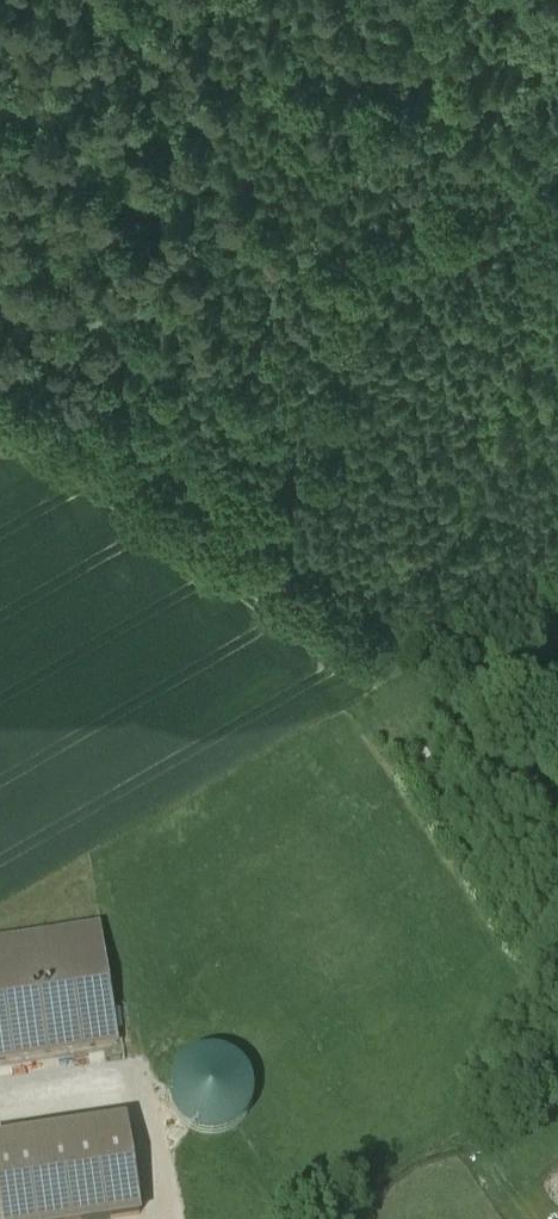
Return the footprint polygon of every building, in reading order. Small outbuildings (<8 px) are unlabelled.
[(0,944),(0,1062),(118,1044),(101,929),(0,944)] [(179,1120),(187,1128),(197,1133),(208,1136),(219,1135),(229,1132),(239,1126),(246,1118),(252,1109),(254,1098),(254,1087),(251,1076),(245,1067),(237,1059),(227,1054),(217,1051),(206,1052),(195,1055),(186,1061),(178,1069),(173,1078),(170,1089),(170,1100),(173,1111),(179,1120)] [(128,1139),(125,1120),(0,1138),(0,1159),(128,1139)] [(0,1159),(0,1202),(3,1218),(113,1218),(139,1215),(128,1139),(0,1159)]
